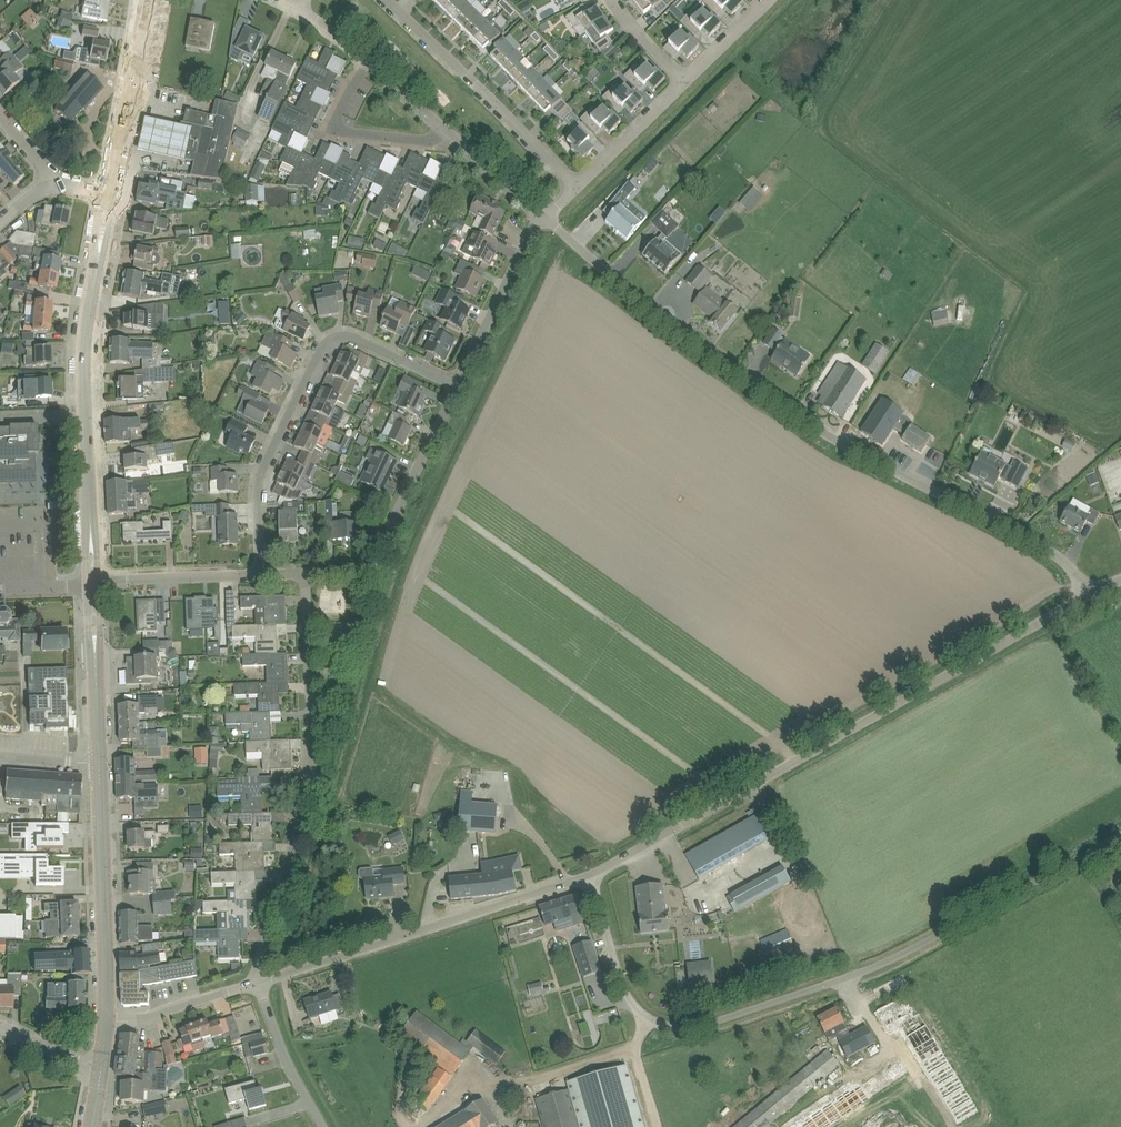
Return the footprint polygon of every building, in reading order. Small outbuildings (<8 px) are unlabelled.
[(82,17),(87,18),(96,19),(107,21),(111,2),(111,1),(108,0),(84,0),(83,6),(83,9),(82,17)] [(446,13),(459,0),(441,0),(437,4),(446,13)] [(456,22),(471,7),(464,0),(459,0),(446,13),(456,22)] [(471,6),(479,14),(485,8),(477,0),(471,6)] [(505,10),(509,6),(503,0),(499,4),(505,10)] [(557,2),(561,11),(581,0),(558,0),(557,2)] [(636,3),(645,14),(652,8),(658,16),(674,1),(673,0),(639,0),(636,3)] [(703,0),(718,16),(725,9),(731,15),(743,4),(739,0),(702,0),(703,0)] [(531,8),(527,2),(519,7),(522,13),(531,8)] [(597,8),(591,12),(589,13),(584,5),(566,18),(574,29),(581,26),(586,33),(605,20),(597,8)] [(509,6),(505,10),(511,16),(515,12),(509,6)] [(480,16),(471,7),(456,22),(465,31),(480,16)] [(26,23),(36,16),(31,9),(21,17),(26,23)] [(692,10),(681,22),(696,37),(703,30),(709,37),(721,25),(712,16),(710,17),(703,10),(697,16),(692,10)] [(491,15),(485,21),(480,16),(465,31),(474,40),(489,25),(495,19),(491,15)] [(192,19),(186,47),(210,51),(216,24),(192,19)] [(605,20),(586,33),(600,53),(612,45),(606,36),(613,31),(605,20)] [(501,36),(489,25),(474,40),(484,50),(489,44),(491,46),(501,36)] [(97,39),(99,30),(84,27),(82,35),(89,37),(87,49),(82,48),(79,62),(99,66),(100,60),(106,62),(110,44),(95,42),(95,38),(97,39)] [(530,38),(534,33),(529,28),(525,33),(530,38)] [(244,34),(234,29),(230,58),(240,63),(245,53),(254,58),(264,38),(247,29),(244,34)] [(688,39),(681,32),(664,48),(674,59),(681,51),(688,58),(699,47),(690,37),(688,39)] [(535,33),(531,37),(537,43),(541,39),(535,33)] [(501,66),(516,51),(504,40),(495,49),(497,51),(491,56),(501,66)] [(544,50),(549,55),(553,52),(548,46),(544,50)] [(332,72),(338,75),(340,76),(347,63),(333,56),(335,53),(326,49),(319,64),(308,58),(302,69),(327,81),(332,72)] [(525,61),(516,51),(501,66),(510,75),(525,61)] [(0,60),(4,65),(14,57),(9,52),(5,56),(0,60)] [(259,118),(268,122),(270,123),(288,88),(285,86),(289,78),(290,78),(297,64),(272,52),(266,66),(273,70),(260,95),(268,99),(259,118)] [(559,57),(553,52),(549,55),(555,61),(559,57)] [(613,59),(608,53),(605,56),(610,62),(613,59)] [(4,65),(0,69),(0,91),(4,95),(20,81),(14,75),(23,67),(14,57),(4,65)] [(73,61),(55,57),(53,68),(70,71),(73,61)] [(534,70),(525,61),(510,75),(519,85),(534,70)] [(568,62),(563,66),(569,72),(573,68),(568,62)] [(625,76),(640,92),(647,85),(654,91),(665,80),(656,70),(654,72),(647,65),(642,70),(636,65),(625,76)] [(594,67),(583,78),(590,84),(601,74),(594,67)] [(302,97),(322,107),(324,108),(331,95),(323,91),(327,81),(302,69),(297,80),(308,85),(302,97)] [(104,89),(83,70),(62,95),(65,99),(55,110),(70,123),(84,108),(85,110),(104,89)] [(543,80),(534,70),(519,85),(528,94),(543,80)] [(552,89),(543,80),(528,94),(537,104),(552,89)] [(603,98),(618,113),(625,106),(632,113),(643,101),(634,92),(632,93),(625,86),(620,92),(614,86),(603,98)] [(573,111),(572,110),(567,105),(552,89),(537,104),(546,113),(551,108),(563,120),(572,112),(573,111)] [(228,91),(224,99),(229,101),(233,94),(228,91)] [(297,108),(286,103),(280,114),(305,126),(310,117),(316,120),(322,107),(302,97),(297,108)] [(181,127),(190,129),(183,159),(186,160),(194,162),(191,176),(205,178),(222,180),(239,106),(222,102),(221,102),(217,100),(213,116),(210,116),(207,115),(188,111),(185,123),(182,123),(181,127)] [(717,109),(713,104),(708,109),(712,114),(717,109)] [(581,119),(596,134),(603,127),(610,134),(621,123),(612,113),(610,115),(603,108),(598,113),(592,108),(581,119)] [(588,142),(593,137),(594,136),(579,122),(578,118),(572,112),(563,120),(572,129),(571,129),(576,134),(568,142),(573,148),(572,149),(583,160),(593,150),(594,149),(589,144),(588,142)] [(280,114),(272,130),(283,136),(279,145),(287,149),(288,146),(302,153),(309,140),(300,136),(305,126),(280,114)] [(758,114),(757,121),(766,123),(768,117),(758,114)] [(193,125),(145,116),(139,149),(186,158),(193,125)] [(238,130),(232,141),(235,142),(233,145),(243,151),(250,137),(238,130)] [(316,160),(302,153),(288,146),(287,149),(281,161),(295,169),(287,186),(303,187),(304,186),(316,160)] [(321,149),(316,160),(304,186),(307,188),(307,197),(310,198),(314,191),(318,183),(315,182),(319,173),(330,179),(343,152),(344,150),(335,146),(331,154),(321,149)] [(0,156),(0,172),(1,171),(13,186),(24,176),(9,159),(12,156),(7,150),(0,156)] [(261,152),(258,160),(270,161),(272,161),(273,157),(261,152)] [(359,168),(358,167),(349,163),(352,157),(343,152),(330,179),(340,184),(336,192),(333,191),(330,199),(341,204),(342,201),(359,168)] [(373,183),(386,157),(378,153),(375,159),(365,154),(358,167),(359,168),(342,201),(353,206),(358,196),(355,195),(363,178),(373,183)] [(387,155),(386,157),(373,183),(384,189),(376,206),(373,204),(369,214),(380,219),(386,206),(403,173),(402,172),(393,168),(397,160),(387,155)] [(403,173),(386,206),(397,211),(401,202),(399,200),(407,183),(418,189),(430,162),(422,158),(419,164),(409,159),(402,172),(403,173)] [(654,159),(646,170),(650,173),(659,163),(654,159)] [(430,162),(418,189),(428,194),(420,211),(417,209),(413,219),(424,224),(447,178),(437,173),(441,165),(431,160),(430,162)] [(259,181),(266,167),(257,163),(250,177),(251,177),(258,181),(259,181)] [(151,183),(150,186),(160,188),(158,194),(169,196),(168,200),(185,204),(187,193),(182,192),(178,191),(178,188),(171,187),(173,180),(161,178),(160,185),(151,183)] [(200,181),(199,188),(213,190),(214,183),(200,181)] [(627,240),(642,224),(621,206),(636,189),(629,182),(604,212),(610,217),(606,222),(615,230),(614,231),(617,234),(618,233),(627,240)] [(139,193),(137,201),(148,203),(156,205),(157,201),(168,203),(167,209),(166,210),(184,209),(185,204),(168,200),(169,196),(158,194),(160,188),(150,186),(141,184),(139,193)] [(259,202),(259,186),(246,186),(246,202),(247,202),(247,207),(259,206),(259,202)] [(752,200),(760,192),(754,187),(740,204),(745,208),(749,204),(752,208),(756,204),(752,200)] [(479,229),(483,231),(493,236),(505,212),(496,208),(497,207),(492,204),(493,202),(479,195),(474,205),(470,212),(484,219),(479,229)] [(69,211),(45,206),(42,224),(66,229),(69,211)] [(710,218),(716,224),(726,213),(720,207),(710,218)] [(666,274),(682,255),(665,240),(667,237),(668,238),(679,226),(662,211),(651,222),(663,233),(657,240),(656,240),(643,255),(666,274)] [(133,232),(144,234),(154,236),(156,228),(167,230),(169,220),(148,216),(138,214),(136,221),(135,220),(133,232)] [(457,219),(452,217),(447,227),(453,230),(457,219)] [(347,218),(344,224),(351,227),(354,221),(347,218)] [(458,220),(454,227),(460,230),(464,223),(458,220)] [(177,238),(191,238),(190,228),(176,228),(177,238)] [(316,230),(308,231),(309,239),(316,238),(316,230)] [(12,244),(19,245),(34,247),(34,245),(35,239),(36,235),(16,231),(10,238),(8,240),(10,242),(12,244)] [(472,257),(480,261),(490,266),(497,252),(488,248),(492,240),(477,233),(474,232),(467,245),(463,252),(472,257)] [(377,239),(374,245),(384,251),(387,244),(377,239)] [(405,258),(408,250),(393,243),(389,251),(405,258)] [(232,244),(232,258),(241,258),(240,244),(232,244)] [(32,257),(32,255),(34,247),(19,245),(17,255),(32,257)] [(8,267),(17,259),(5,246),(0,250),(0,257),(8,267)] [(134,267),(147,270),(153,271),(154,265),(157,266),(159,265),(161,261),(161,258),(159,256),(160,249),(148,247),(147,249),(138,247),(136,255),(133,254),(132,260),(135,261),(134,267)] [(451,255),(444,252),(441,259),(448,262),(451,255)] [(363,263),(363,262),(376,264),(377,257),(358,253),(357,262),(363,263)] [(41,272),(58,275),(61,261),(50,258),(35,255),(34,261),(43,263),(41,272)] [(2,277),(6,273),(4,271),(8,267),(0,257),(0,274),(2,277)] [(457,288),(465,292),(476,297),(484,280),(472,274),(475,266),(462,260),(455,273),(462,276),(457,288)] [(699,291),(702,293),(706,288),(703,286),(710,276),(698,266),(686,282),(699,291)] [(280,280),(294,304),(301,300),(284,271),(280,280)] [(432,273),(427,271),(423,277),(429,280),(432,273)] [(889,280),(892,275),(887,271),(883,277),(889,280)] [(58,275),(41,272),(39,280),(30,279),(29,284),(44,288),(55,290),(58,275)] [(122,295),(133,298),(141,299),(142,291),(169,296),(171,284),(173,275),(163,273),(162,282),(145,279),(145,275),(127,272),(122,295)] [(347,272),(334,274),(335,282),(348,280),(347,272)] [(16,290),(23,291),(26,292),(27,283),(16,282),(15,290),(16,290)] [(324,296),(316,298),(320,317),(339,313),(337,302),(344,300),(342,285),(323,288),(324,296)] [(706,287),(706,288),(702,293),(700,295),(694,304),(712,318),(725,302),(706,287)] [(360,294),(354,314),(369,318),(373,305),(380,307),(384,293),(369,289),(367,296),(360,294)] [(442,319),(451,323),(461,328),(469,310),(456,304),(459,297),(449,292),(443,289),(436,303),(447,308),(442,319)] [(792,297),(792,304),(790,317),(799,318),(800,305),(801,298),(792,297)] [(401,324),(408,327),(416,309),(401,302),(393,298),(389,308),(388,307),(383,318),(385,319),(381,327),(396,334),(401,324)] [(53,303),(42,302),(26,300),(26,306),(35,307),(34,316),(51,318),(53,303)] [(229,302),(219,302),(221,324),(230,324),(229,302)] [(712,318),(710,322),(721,331),(728,322),(737,310),(725,302),(712,318)] [(125,320),(125,327),(134,327),(134,329),(149,330),(155,330),(156,314),(156,304),(142,306),(141,314),(138,314),(135,314),(135,315),(125,315),(125,320)] [(946,309),(931,313),(934,327),(950,324),(946,309)] [(287,311),(283,320),(281,320),(277,320),(275,325),(276,327),(294,336),(304,341),(311,326),(304,323),(305,319),(287,311)] [(51,318),(34,316),(34,324),(24,323),(24,330),(50,332),(51,318)] [(430,321),(425,330),(433,334),(425,351),(445,360),(455,340),(443,334),(446,328),(430,321)] [(416,329),(409,326),(408,327),(405,333),(412,337),(416,329)] [(775,329),(764,344),(772,350),(774,348),(777,350),(772,359),(797,376),(811,357),(785,339),(784,341),(780,338),(783,334),(775,329)] [(276,352),(272,360),(290,369),(297,354),(290,350),(293,343),(268,331),(262,345),(276,352)] [(22,333),(22,341),(34,341),(34,333),(22,333)] [(111,354),(111,363),(122,364),(130,364),(130,357),(143,358),(154,358),(154,344),(154,343),(131,342),(131,340),(123,340),(112,340),(111,349),(111,354)] [(27,342),(27,357),(24,357),(25,366),(40,366),(51,365),(50,347),(37,348),(37,341),(27,342)] [(13,345),(3,343),(2,352),(12,354),(13,345)] [(336,364),(360,375),(369,357),(356,351),(353,357),(342,352),(339,359),(338,358),(336,364)] [(882,361),(880,359),(874,355),(870,353),(863,365),(871,370),(876,373),(883,361),(882,361)] [(254,387),(260,390),(270,395),(273,389),(279,392),(284,381),(274,376),(277,370),(259,361),(251,376),(258,379),(254,387)] [(866,380),(855,372),(839,362),(825,384),(819,394),(827,399),(823,406),(842,418),(848,409),(866,380)] [(336,378),(333,384),(352,393),(358,381),(360,375),(336,364),(333,368),(335,369),(331,375),(336,378)] [(910,367),(904,379),(914,385),(920,373),(910,367)] [(162,368),(151,370),(151,383),(162,382),(162,368)] [(374,380),(380,383),(386,371),(383,370),(380,369),(378,374),(377,374),(374,380)] [(131,399),(138,399),(138,398),(145,398),(145,384),(144,376),(131,376),(120,376),(120,384),(118,387),(120,389),(120,400),(131,399)] [(405,377),(400,387),(400,389),(406,392),(399,407),(418,416),(423,407),(420,406),(426,395),(419,392),(423,386),(405,377)] [(35,383),(28,383),(28,378),(17,378),(17,392),(36,391),(36,398),(40,397),(52,397),(51,381),(35,381),(35,383)] [(349,400),(352,393),(333,384),(330,391),(323,388),(320,394),(319,394),(316,399),(335,408),(338,401),(346,405),(349,400)] [(241,402),(250,406),(245,416),(262,424),(270,409),(256,403),(260,396),(242,387),(238,395),(244,398),(241,402)] [(322,415),(319,422),(332,429),(336,422),(338,417),(340,417),(343,411),(335,408),(316,399),(314,403),(315,404),(312,410),(322,415)] [(883,399),(861,431),(883,445),(894,429),(905,436),(902,439),(922,452),(931,439),(912,426),(914,424),(902,416),(904,413),(883,399)] [(149,405),(150,412),(164,411),(164,403),(149,405)] [(380,406),(373,403),(371,408),(378,411),(380,406)] [(389,439),(394,441),(404,446),(412,429),(404,425),(408,418),(403,416),(397,413),(393,412),(388,423),(395,426),(389,439)] [(132,442),(131,430),(149,430),(149,419),(105,421),(106,443),(132,442)] [(248,428),(238,423),(232,420),(226,433),(233,437),(228,447),(239,453),(240,451),(249,455),(256,441),(244,435),(248,428)] [(301,430),(299,435),(324,447),(329,435),(332,429),(319,422),(316,429),(306,424),(302,430),(301,430)] [(35,464),(35,454),(39,454),(39,453),(38,445),(40,445),(40,437),(38,437),(38,425),(27,426),(10,426),(10,427),(10,429),(0,429),(0,483),(18,482),(17,474),(31,474),(31,464),(35,464)] [(368,426),(361,427),(363,434),(370,432),(368,426)] [(356,430),(350,436),(355,439),(358,431),(356,430)] [(300,458),(315,465),(318,458),(324,447),(299,435),(297,440),(298,440),(295,447),(303,451),(300,458)] [(355,439),(349,437),(346,435),(340,447),(338,453),(346,457),(349,451),(354,440),(355,439)] [(360,435),(356,443),(365,447),(369,439),(360,435)] [(1070,441),(1066,449),(1072,452),(1076,444),(1070,441)] [(136,457),(125,457),(125,461),(125,470),(127,470),(127,472),(137,470),(138,470),(148,469),(148,462),(159,461),(158,457),(175,454),(173,443),(156,446),(142,448),(143,456),(137,456),(136,456),(136,457)] [(387,456),(377,451),(371,448),(366,459),(372,461),(362,482),(382,491),(394,467),(397,461),(387,456)] [(942,468),(948,456),(934,448),(927,460),(942,468)] [(982,452),(970,474),(980,479),(980,480),(985,482),(995,487),(1000,478),(1005,480),(1004,481),(1018,488),(1028,468),(1015,461),(1011,467),(990,456),(992,452),(985,448),(982,452)] [(284,466),(282,471),(313,486),(313,485),(307,482),(312,472),(315,465),(300,458),(297,464),(288,460),(285,467),(284,466)] [(211,493),(220,493),(239,492),(238,475),(228,475),(228,468),(212,468),(212,481),(210,483),(211,493)] [(277,483),(285,487),(281,496),(289,499),(299,500),(304,490),(306,491),(311,489),(313,486),(282,471),(279,476),(281,476),(277,483)] [(351,487),(355,478),(339,471),(335,480),(351,487)] [(1087,476),(1090,484),(1098,481),(1095,473),(1087,476)] [(150,480),(108,483),(109,515),(128,514),(127,495),(135,495),(135,493),(151,492),(150,480)] [(364,522),(333,523),(333,517),(338,517),(337,504),(333,504),(333,501),(325,501),(327,541),(359,540),(358,540),(357,523),(364,522)] [(299,548),(298,515),(307,515),(307,502),(285,503),(285,511),(279,511),(280,543),(281,543),(281,542),(298,541),(298,548),(299,548)] [(229,504),(206,505),(192,506),(193,512),(206,511),(206,517),(219,516),(221,545),(238,545),(237,515),(229,516),(229,504)] [(1081,532),(1087,521),(1094,525),(1100,513),(1092,509),(1088,516),(1069,506),(1060,521),(1068,525),(1068,526),(1069,526),(1073,528),(1081,532)] [(186,523),(190,515),(183,511),(178,518),(186,523)] [(124,524),(124,532),(124,542),(172,540),(172,529),(172,522),(164,523),(164,531),(144,532),(144,523),(141,523),(130,524),(121,524),(124,524)] [(266,626),(275,626),(287,625),(285,596),(241,597),(241,609),(265,608),(266,626)] [(215,598),(186,599),(187,626),(215,625),(215,598)] [(234,599),(227,599),(228,627),(235,626),(235,624),(234,599)] [(20,641),(19,620),(12,620),(12,615),(11,614),(9,615),(5,611),(6,609),(5,609),(5,600),(0,600),(0,642),(20,641)] [(166,624),(166,619),(165,611),(165,600),(137,601),(138,632),(149,632),(158,631),(157,624),(166,624)] [(257,655),(278,654),(277,635),(275,635),(275,626),(266,626),(233,627),(233,639),(257,638),(257,655)] [(23,632),(23,641),(41,640),(41,651),(66,650),(66,631),(59,631),(58,628),(54,628),(54,631),(23,632)] [(220,643),(208,643),(208,656),(221,656),(221,654),(220,649),(220,643)] [(166,651),(169,658),(171,660),(178,657),(173,647),(172,647),(167,650),(166,651)] [(127,662),(127,670),(128,684),(139,683),(152,683),(152,679),(158,679),(157,658),(160,658),(160,648),(144,648),(139,649),(139,657),(136,657),(137,661),(127,662)] [(267,666),(268,683),(277,683),(289,683),(288,654),(278,654),(257,655),(244,656),(244,667),(267,666)] [(67,679),(67,668),(28,669),(28,686),(35,686),(36,694),(29,694),(30,725),(46,724),(46,721),(59,720),(60,724),(64,724),(64,711),(68,711),(67,679)] [(277,693),(277,683),(268,683),(235,684),(235,696),(258,695),(258,713),(268,713),(280,712),(279,693),(277,693)] [(120,713),(120,724),(140,723),(139,714),(158,713),(158,696),(138,697),(138,705),(131,705),(120,705),(120,707),(118,707),(118,713),(120,713)] [(192,707),(192,698),(182,698),(183,708),(192,707)] [(243,732),(250,732),(250,742),(272,741),(271,722),(269,722),(268,713),(258,713),(226,714),(226,726),(243,725),(243,732)] [(147,750),(159,750),(158,732),(140,733),(140,730),(147,729),(146,722),(140,723),(120,724),(121,742),(122,742),(122,743),(128,743),(128,741),(132,741),(133,741),(140,741),(140,740),(145,740),(145,747),(147,747),(147,750)] [(246,754),(262,753),(263,771),(292,769),(291,740),(272,741),(250,742),(246,742),(246,754)] [(210,768),(217,768),(218,751),(223,751),(223,746),(211,745),(210,768)] [(196,764),(208,764),(207,748),(196,749),(196,764)] [(116,760),(117,777),(136,777),(137,782),(161,781),(161,773),(136,773),(136,759),(116,760)] [(27,793),(28,772),(7,771),(6,782),(5,792),(6,792),(27,793)] [(27,793),(6,792),(5,798),(36,801),(40,801),(40,806),(45,806),(45,812),(79,813),(80,797),(81,797),(82,776),(28,772),(27,793)] [(137,787),(137,782),(136,777),(117,777),(118,799),(137,798),(159,797),(159,786),(137,787)] [(218,786),(218,798),(242,797),(242,814),(253,814),(263,813),(263,794),(261,794),(260,785),(262,785),(262,784),(260,784),(243,785),(218,786)] [(461,792),(459,831),(495,833),(497,806),(472,804),(473,793),(461,792)] [(137,817),(146,817),(145,802),(136,802),(137,817)] [(203,806),(190,806),(190,819),(203,818),(203,806)] [(284,822),(284,812),(273,812),(273,822),(284,822)] [(242,814),(228,815),(229,820),(229,826),(252,825),(253,842),(262,842),(274,842),(273,823),(271,823),(271,814),(273,814),(273,813),(263,813),(253,814),(242,814)] [(691,865),(699,880),(773,838),(759,814),(686,855),(691,865)] [(36,848),(37,848),(63,848),(63,837),(62,837),(62,832),(69,832),(69,824),(12,824),(12,838),(12,839),(25,839),(26,839),(26,837),(26,833),(36,833),(36,847),(36,848)] [(401,830),(392,834),(397,844),(405,840),(401,830)] [(156,832),(140,832),(129,832),(129,849),(145,848),(145,840),(156,840),(156,832)] [(253,842),(220,844),(221,856),(236,855),(237,872),(244,872),(254,872),(265,871),(265,852),(263,852),(262,842),(253,842)] [(203,849),(192,848),(191,858),(202,858),(203,849)] [(4,875),(19,875),(19,870),(36,870),(36,878),(36,886),(64,886),(64,869),(48,869),(45,869),(45,863),(48,863),(48,855),(0,855),(0,856),(4,856),(4,875)] [(491,861),(481,863),(482,875),(486,875),(488,896),(497,895),(516,891),(517,890),(513,872),(513,871),(512,870),(509,870),(506,858),(491,861)] [(154,879),(154,865),(139,865),(139,872),(131,872),(131,894),(149,894),(149,879),(154,879)] [(783,866),(731,895),(739,910),(791,881),(790,879),(783,866)] [(384,876),(374,877),(374,870),(371,868),(360,870),(359,872),(359,878),(362,880),(365,880),(367,897),(383,896),(384,898),(394,897),(393,885),(405,883),(403,868),(384,870),(384,876)] [(237,872),(211,873),(212,885),(235,884),(235,890),(236,900),(246,901),(257,900),(256,881),(254,882),(254,872),(244,872),(237,872)] [(457,878),(449,879),(451,900),(488,896),(486,875),(482,875),(475,876),(457,878)] [(641,933),(670,930),(668,912),(665,912),(663,885),(637,887),(640,915),(641,933)] [(154,902),(175,901),(175,892),(153,893),(154,902)] [(578,895),(541,907),(540,907),(546,926),(554,923),(557,931),(586,922),(583,914),(578,895)] [(228,901),(203,902),(203,906),(203,907),(204,913),(227,913),(228,930),(237,930),(249,930),(248,911),(246,911),(246,901),(236,900),(228,901)] [(175,901),(154,902),(154,916),(173,915),(172,902),(175,901)] [(45,921),(78,920),(78,903),(61,903),(61,904),(45,905),(46,912),(51,911),(51,920),(45,921)] [(138,913),(131,913),(120,913),(121,933),(147,934),(147,935),(154,935),(154,927),(138,927),(138,913)] [(24,940),(25,918),(24,918),(24,928),(18,928),(18,916),(0,916),(0,939),(24,940)] [(78,920),(45,921),(45,931),(46,931),(46,937),(62,937),(79,936),(78,920)] [(220,930),(195,931),(195,943),(218,942),(219,960),(240,959),(240,942),(240,941),(239,940),(237,940),(237,930),(228,930),(220,930)] [(789,930),(761,937),(765,954),(793,947),(789,930)] [(194,931),(185,931),(186,940),(194,939),(194,931)] [(121,933),(121,945),(132,945),(139,945),(139,942),(154,942),(154,935),(147,935),(147,934),(121,933)] [(583,977),(585,977),(602,971),(592,941),(574,947),(583,977)] [(142,946),(143,953),(163,950),(162,943),(142,946)] [(72,954),(34,956),(35,971),(72,969),(72,975),(84,974),(89,974),(91,974),(90,951),(79,952),(71,952),(72,954)] [(129,970),(138,970),(138,968),(161,965),(159,954),(139,957),(138,953),(129,953),(129,954),(121,954),(121,970),(129,969),(129,970)] [(186,955),(187,962),(195,961),(193,954),(186,955)] [(141,998),(141,994),(144,993),(144,985),(149,985),(198,976),(195,961),(187,962),(176,964),(140,971),(140,972),(136,972),(136,974),(121,974),(122,999),(141,998)] [(697,970),(697,964),(688,965),(690,983),(713,981),(711,969),(697,970)] [(46,998),(46,1008),(53,1008),(84,1008),(85,1008),(85,984),(84,984),(84,974),(72,975),(67,975),(68,983),(68,984),(66,984),(55,984),(55,998),(47,998),(46,998)] [(8,975),(8,987),(0,987),(0,1007),(13,1007),(13,996),(22,996),(21,975),(8,975)] [(528,985),(531,997),(550,992),(549,986),(543,987),(541,982),(528,985)] [(305,1001),(310,1018),(337,1009),(332,992),(305,1001)] [(149,993),(144,993),(141,994),(141,998),(122,999),(122,1004),(125,1007),(141,1007),(141,1005),(149,1005),(149,993)] [(975,1114),(925,1009),(913,1014),(904,996),(874,1010),(882,1027),(899,1018),(951,1125),(975,1114)] [(599,1024),(620,1016),(617,1008),(596,1016),(599,1024)] [(837,1008),(817,1019),(825,1033),(826,1035),(829,1041),(837,1037),(839,1037),(841,1041),(839,1041),(847,1057),(875,1043),(867,1027),(850,1036),(848,1032),(846,1027),(843,1028),(842,1024),(844,1023),(845,1023),(842,1019),(837,1008)] [(467,1041),(471,1044),(468,1048),(418,1011),(400,1036),(453,1075),(474,1047),(497,1063),(506,1052),(476,1030),(467,1041)] [(207,1019),(198,1022),(203,1038),(213,1034),(214,1038),(221,1035),(223,1034),(224,1038),(232,1035),(226,1019),(209,1025),(207,1019)] [(183,1039),(178,1041),(181,1048),(192,1045),(195,1052),(206,1048),(202,1038),(203,1038),(198,1022),(186,1026),(187,1029),(180,1031),(183,1039)] [(121,1035),(120,1048),(145,1051),(146,1044),(140,1043),(140,1037),(121,1035)] [(262,1040),(250,1043),(251,1047),(253,1057),(254,1057),(268,1053),(265,1039),(264,1039),(262,1040)] [(170,1040),(163,1043),(167,1056),(175,1054),(170,1040)] [(156,1068),(163,1068),(164,1053),(145,1052),(145,1051),(120,1048),(116,1075),(135,1078),(135,1075),(153,1076),(153,1075),(155,1075),(156,1068)] [(770,1124),(840,1065),(827,1050),(734,1126),(771,1126),(770,1124)] [(881,1091),(905,1074),(896,1061),(861,1085),(858,1081),(791,1126),(828,1126),(881,1091)] [(566,1080),(568,1090),(537,1097),(544,1126),(644,1126),(629,1065),(566,1080)] [(425,1112),(452,1077),(440,1068),(413,1103),(425,1112)] [(125,1104),(148,1105),(148,1093),(157,1094),(157,1077),(139,1077),(139,1079),(141,1079),(140,1085),(126,1085),(125,1104)] [(267,1105),(262,1089),(258,1090),(255,1081),(225,1089),(229,1104),(247,1099),(250,1110),(267,1105)] [(20,1084),(2,1095),(8,1106),(26,1094),(20,1084)] [(499,1123),(483,1100),(440,1126),(492,1126),(499,1123)] [(168,1112),(166,1101),(143,1107),(145,1117),(168,1112)]
